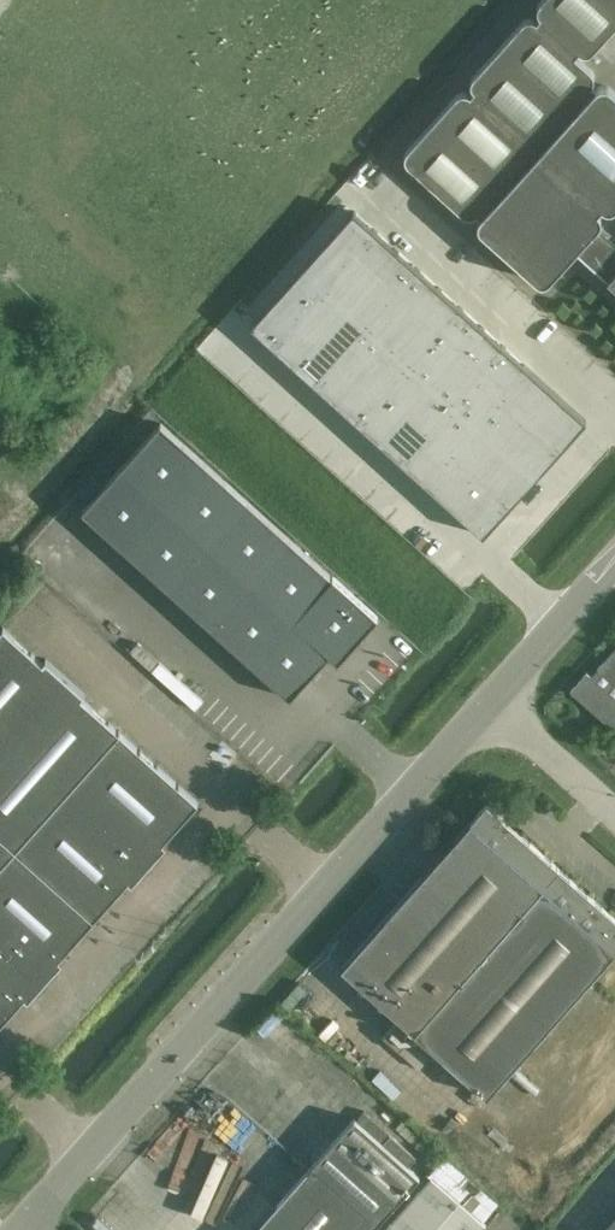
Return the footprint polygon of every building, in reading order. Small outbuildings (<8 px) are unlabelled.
[(405,157),(406,161),(408,164),(463,213),(466,215),(470,215),(473,215),(477,213),(481,216),(478,220),(478,224),(479,228),(481,230),(537,280),(538,281),(540,281),(543,281),(545,281),(548,280),(550,278),(575,251),(614,286),(614,242),(598,226),(600,223),(602,220),(602,216),(601,213),(598,210),(602,206),(606,207),(610,208),(613,207),(614,206),(614,91),(610,87),(608,85),(605,85),(601,85),(598,86),(597,87),(593,83),(594,80),(595,76),(594,73),(592,70),(575,55),(579,52),(582,53),(586,54),(589,53),(592,52),(614,27),(614,0),(542,0),(539,3),(538,7),(537,10),(538,14),(541,17),(537,20),(534,19),(530,18),(526,19),(523,21),(473,77),(471,80),(471,84),(472,87),(474,90),(470,94),(467,92),(464,92),(460,92),(457,95),(407,150),(405,153),(405,157)] [(353,211),(302,268),(324,288),(376,231),(353,211)] [(376,231),(324,288),(345,307),(397,250),(376,231)] [(397,250),(345,307),(366,326),(418,269),(397,250)] [(302,268),(251,325),(272,344),(324,288),(302,268)] [(418,269),(366,326),(388,346),(439,288),(418,269)] [(324,288),(272,344),(294,364),(345,307),(324,288)] [(439,288),(388,346),(409,365),(462,308),(439,288)] [(345,307),(294,364),(315,383),(366,326),(345,307)] [(462,308),(409,365),(431,385),(483,327),(462,308)] [(366,326),(315,383),(337,403),(388,346),(366,326)] [(483,327),(431,385),(452,404),(505,346),(483,327)] [(388,346),(337,403),(358,422),(409,365),(388,346)] [(505,346),(452,404),(474,423),(500,394),(526,366),(505,346)] [(409,365),(358,422),(381,442),(431,385),(409,365)] [(526,366),(500,394),(562,448),(587,420),(526,366)] [(431,385),(381,442),(401,460),(452,404),(431,385)] [(500,394),(474,423),(535,478),(562,448),(500,394)] [(452,404),(401,460),(423,480),(449,451),(474,423),(452,404)] [(331,576),(160,423),(82,511),(289,697),(329,653),(337,661),(378,615),(332,575),(331,576)] [(474,423),(449,451),(509,507),(535,478),(474,423)] [(449,451),(423,480),(485,535),(509,507),(449,451)] [(198,801),(81,696),(85,693),(46,658),(42,661),(3,626),(0,629),(0,1023),(25,996),(28,999),(63,960),(59,957),(129,879),(132,883),(167,844),(163,841),(198,801)] [(592,675),(587,671),(571,690),(614,729),(614,649),(592,675)] [(341,967),(399,1018),(383,1036),(399,1050),(415,1032),(435,1050),(487,1096),(508,1072),(514,1065),(614,951),(614,918),(518,832),(486,804),(470,822),(341,967)] [(370,1132),(353,1116),(252,1229),(371,1229),(419,1175),(409,1166),(416,1158),(390,1135),(382,1143),(370,1132)] [(431,1175),(383,1229),(529,1229),(502,1206),(485,1225),(431,1175)] [(607,1229),(614,1229),(614,1221),(607,1229)]
